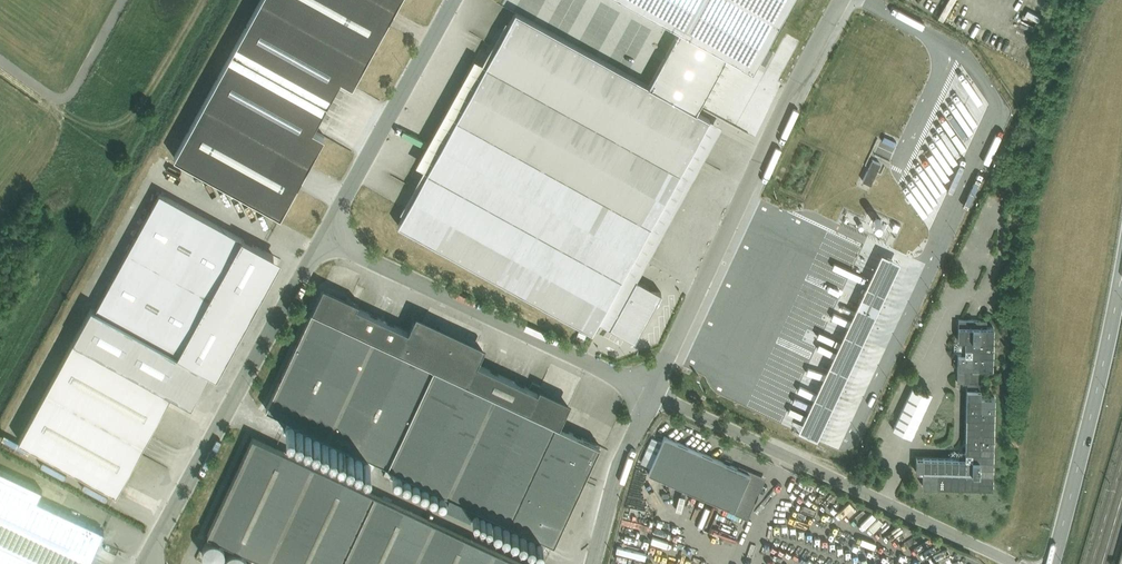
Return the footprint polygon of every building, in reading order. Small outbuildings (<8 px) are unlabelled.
[(180,157),(286,214),(403,0),(266,0),(180,157)] [(515,14),(399,223),(595,331),(712,119),(695,110),(727,52),(753,66),(789,0),(642,0),(664,12),(628,76),(515,14)] [(180,351),(246,235),(165,189),(99,305),(180,351)] [(897,260),(879,252),(850,313),(795,429),(814,438),(869,321),(897,260)] [(219,290),(210,306),(248,326),(257,311),(219,290)] [(599,446),(517,407),(312,311),(266,408),(554,543),(599,446)] [(927,472),(927,487),(993,487),(993,398),(980,398),(980,367),(990,367),(990,326),(984,326),(984,319),(961,319),(961,369),(966,369),(966,457),(916,457),(916,472),(927,472)] [(119,489),(174,391),(78,337),(22,436),(119,489)] [(192,339),(183,356),(201,366),(210,349),(192,339)] [(187,430),(176,439),(180,443),(191,435),(187,430)] [(748,513),(764,475),(664,432),(648,470),(748,513)] [(253,435),(208,532),(276,563),(529,563),(253,435)] [(109,525),(0,474),(0,563),(91,563),(109,525)]
